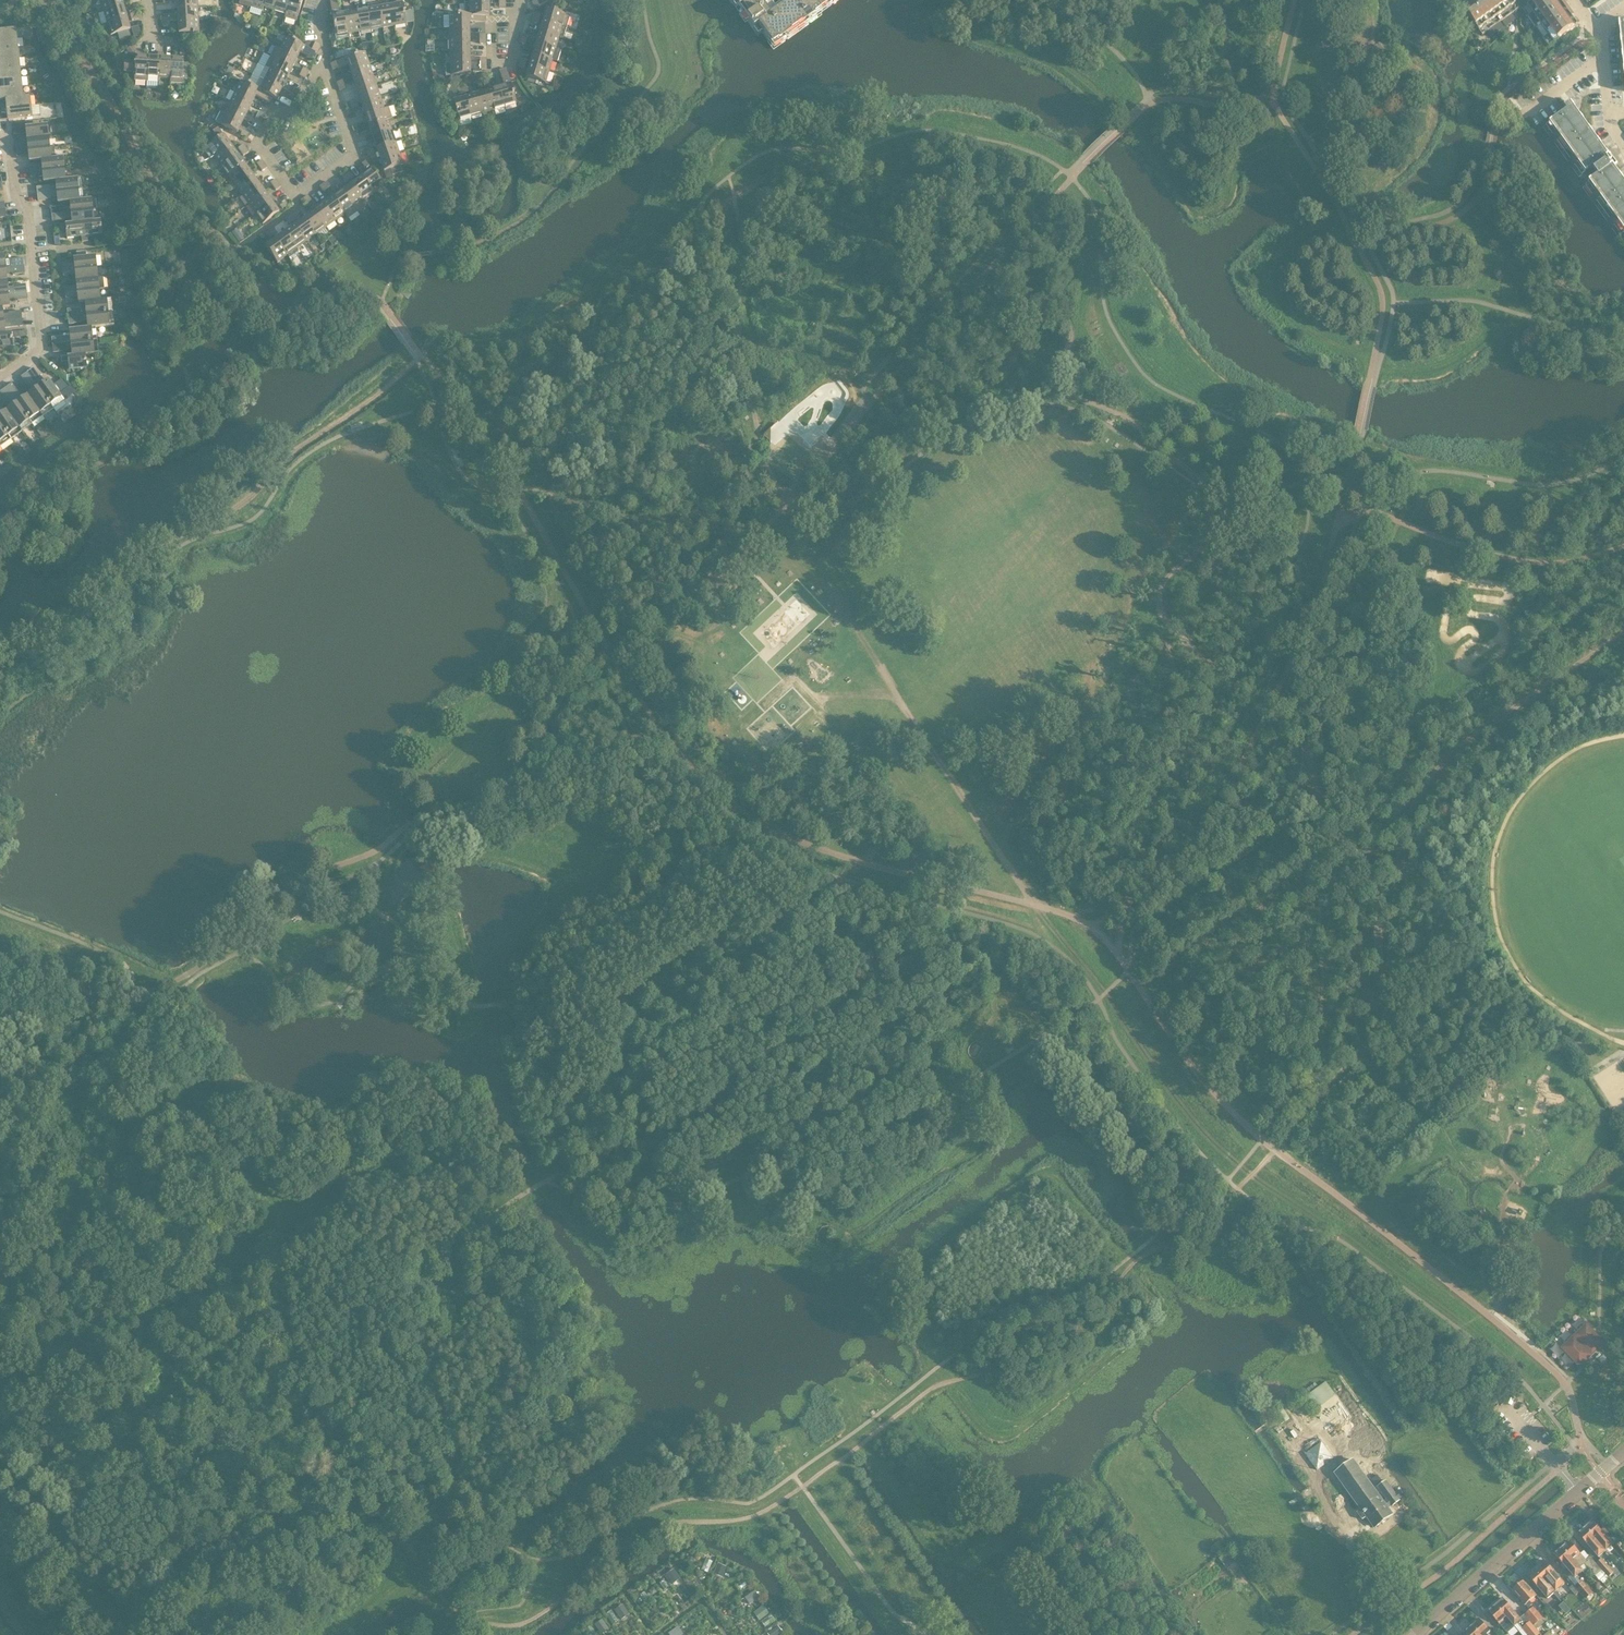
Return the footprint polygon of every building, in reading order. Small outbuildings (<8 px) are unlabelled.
[(101,1),(104,12),(123,7),(121,0),(104,0),(101,1)] [(197,0),(177,0),(178,9),(198,8),(197,0)] [(251,8),(262,11),(263,7),(265,0),(253,0),(251,8)] [(263,7),(275,10),(278,0),(265,0),(263,7)] [(275,10),(286,14),(290,0),(278,0),(275,10)] [(286,14),(298,17),(303,0),(290,0),(286,14)] [(348,34),(344,14),(339,15),(337,0),(330,0),(336,40),(348,38),(348,34)] [(391,6),(394,26),(406,24),(402,0),(395,0),(396,5),(391,6)] [(532,2),(534,9),(558,0),(538,0),(532,2)] [(769,17),(763,9),(767,6),(763,0),(732,0),(757,36),(762,32),(772,46),(820,12),(818,10),(832,0),(793,0),(769,17)] [(1462,6),(1483,35),(1492,29),(1501,22),(1502,22),(1506,27),(1514,21),(1510,16),(1520,9),(1513,0),(1471,0),(1462,6)] [(1578,26),(1571,16),(1573,15),(1571,12),(1572,11),(1563,0),(1536,0),(1523,9),(1549,46),(1578,26)] [(464,4),(464,16),(469,16),(485,16),(489,16),(489,4),(464,4)] [(383,28),(394,26),(391,6),(379,8),(383,28)] [(104,12),(107,24),(127,18),(123,7),(104,12)] [(168,22),(178,21),(198,20),(198,8),(178,9),(178,17),(162,18),(162,22),(168,22)] [(371,30),(383,28),(379,8),(368,10),(371,30)] [(547,9),(543,21),(566,28),(570,16),(547,9)] [(359,32),(371,30),(368,10),(356,12),(359,32)] [(356,12),(344,14),(348,34),(359,32),(356,12)] [(469,16),(464,16),(443,16),(444,28),(449,28),(469,28),(469,23),(485,22),(485,16),(469,16)] [(127,18),(107,24),(111,35),(119,33),(121,40),(131,37),(129,30),(130,30),(127,18)] [(199,39),(198,20),(178,21),(179,34),(189,33),(194,39),(199,39)] [(566,28),(543,21),(540,32),(559,38),(563,39),(566,28)] [(449,28),(449,40),(469,40),(469,28),(449,28)] [(1504,28),(1498,33),(1500,36),(1501,37),(1507,32),(1507,31),(1504,28)] [(17,39),(16,29),(0,30),(0,41),(17,39)] [(540,32),(536,44),(556,49),(559,38),(540,32)] [(285,37),(280,48),(297,57),(300,53),(315,60),(318,54),(310,50),(285,37)] [(18,49),(17,39),(0,41),(0,51),(18,49)] [(449,40),(450,52),(470,52),(469,40),(449,40)] [(314,42),(310,50),(318,54),(321,46),(314,42)] [(556,49),(536,44),(533,55),(552,60),(556,49)] [(131,57),(136,54),(131,47),(127,50),(131,57)] [(276,47),(270,57),(292,68),(297,57),(280,48),(276,47)] [(19,58),(18,49),(0,51),(0,60),(19,58)] [(148,57),(146,82),(158,82),(158,78),(160,53),(158,52),(157,58),(148,57)] [(350,70),(369,64),(365,52),(331,64),(333,71),(348,65),(350,70)] [(450,52),(450,64),(470,63),(470,52),(450,52)] [(158,78),(170,79),(172,59),(162,58),(163,53),(160,53),(158,78)] [(533,55),(530,66),(549,72),(552,60),(533,55)] [(134,81),(146,82),(148,57),(136,57),(135,62),(125,61),(124,71),(135,72),(134,81)] [(270,57),(265,68),(287,78),(292,68),(270,57)] [(20,68),(19,58),(0,60),(0,70),(20,68)] [(172,59),(170,79),(170,83),(182,84),(184,60),(172,59)] [(470,70),(470,63),(450,64),(450,76),(470,76),(470,70)] [(486,70),(486,63),(480,63),(470,63),(470,70),(473,70),(473,73),(481,72),(481,70),(486,70)] [(350,70),(354,82),(373,75),(369,64),(350,70)] [(545,84),(549,72),(530,66),(525,81),(533,83),(534,80),(545,84)] [(20,68),(0,70),(0,80),(22,78),(20,68)] [(287,78),(265,68),(260,78),(282,89),(291,94),(293,89),(284,85),(287,78)] [(504,87),(499,88),(504,107),(516,104),(506,69),(499,71),(504,87)] [(354,82),(358,93),(377,86),(373,75),(354,82)] [(23,88),(22,78),(0,80),(0,90),(23,88)] [(260,78),(255,88),(259,90),(259,91),(273,98),(276,100),(282,89),(260,78)] [(241,81),(235,92),(253,101),(256,96),(270,104),(273,98),(259,91),(259,90),(255,88),(241,81)] [(380,98),(377,86),(358,93),(361,104),(380,98)] [(5,100),(5,99),(24,97),(23,88),(0,90),(0,100),(5,100)] [(493,111),(504,107),(499,88),(488,92),(493,111)] [(235,92),(230,103),(248,112),(253,101),(235,92)] [(482,114),(493,111),(488,92),(476,95),(482,114)] [(471,117),(482,114),(476,95),(465,98),(471,117)] [(30,96),(24,97),(5,99),(5,100),(6,105),(1,106),(1,110),(31,106),(30,96)] [(361,104),(365,115),(384,109),(380,98),(361,104)] [(459,121),(471,117),(465,98),(453,101),(459,121)] [(230,103),(225,113),(243,122),(248,112),(230,103)] [(1612,227),(1615,225),(1622,235),(1623,234),(1623,188),(1611,169),(1618,164),(1610,153),(1606,157),(1568,104),(1561,109),(1564,113),(1547,125),(1554,135),(1552,137),(1555,142),(1558,140),(1572,160),(1569,162),(1572,166),(1575,164),(1583,175),(1592,168),(1599,176),(1586,185),(1594,196),(1591,198),(1594,202),(1597,200),(1611,220),(1609,222),(1612,227)] [(31,106),(1,110),(2,113),(7,113),(8,119),(32,116),(31,106)] [(384,109),(365,115),(369,126),(388,120),(392,119),(388,107),(384,109)] [(243,122),(225,113),(221,111),(215,122),(237,133),(243,122)] [(369,126),(373,138),(392,131),(388,120),(369,126)] [(26,134),(27,139),(49,137),(47,126),(36,127),(30,128),(26,128),(14,130),(14,135),(26,134)] [(211,160),(214,157),(230,145),(218,128),(217,128),(213,131),(218,139),(203,150),(211,160)] [(392,131),(373,138),(377,149),(396,142),(392,131)] [(16,146),(16,152),(50,148),(49,137),(27,139),(28,145),(16,146)] [(377,149),(380,160),(399,153),(396,142),(377,149)] [(214,157),(221,167),(237,155),(230,145),(214,157)] [(29,162),(41,161),(41,160),(51,159),(50,148),(16,152),(17,157),(29,156),(29,162)] [(399,153),(380,160),(387,180),(393,178),(392,176),(403,172),(400,166),(403,165),(399,153)] [(221,167),(228,176),(244,164),(237,155),(221,167)] [(30,167),(31,173),(64,169),(63,158),(51,159),(41,160),(41,161),(42,166),(30,167)] [(228,176),(235,186),(251,174),(244,164),(228,176)] [(65,180),(64,169),(31,173),(31,178),(43,177),(44,183),(56,181),(65,180)] [(372,170),(362,177),(373,194),(383,186),(372,170)] [(235,186),(242,195),(258,183),(251,174),(235,186)] [(364,200),(373,194),(362,177),(352,184),(364,200)] [(77,178),(65,180),(56,181),(56,187),(51,187),(49,186),(37,187),(37,194),(78,190),(77,178)] [(242,195),(249,205),(265,193),(258,183),(242,195)] [(352,184),(343,191),(357,212),(367,205),(364,200),(352,184)] [(80,200),(78,190),(37,194),(38,201),(50,200),(52,198),(57,198),(58,203),(70,202),(80,201),(80,200)] [(348,219),(357,212),(343,191),(333,198),(345,214),(348,219)] [(249,205),(255,214),(272,203),(265,193),(249,205)] [(100,198),(80,200),(80,201),(70,202),(70,207),(65,208),(63,207),(51,208),(52,215),(97,210),(101,210),(100,198)] [(323,205),(335,221),(345,214),(333,198),(323,205)] [(279,213),(272,203),(255,214),(263,224),(279,213)] [(325,228),(335,221),(323,205),(314,212),(325,228)] [(72,218),(72,224),(83,223),(94,222),(94,221),(98,221),(97,210),(52,215),(52,222),(65,221),(66,219),(72,218)] [(304,219),(316,235),(325,228),(314,212),(304,219)] [(306,242),(316,235),(304,219),(295,226),(306,242)] [(100,221),(98,221),(94,221),(94,222),(83,223),(84,236),(81,237),(82,242),(88,241),(88,236),(102,234),(100,221)] [(67,238),(81,237),(84,236),(83,223),(72,224),(59,225),(60,231),(66,230),(67,238)] [(285,233),(297,249),(306,242),(295,226),(285,233)] [(300,253),(297,249),(285,233),(275,239),(287,256),(290,260),(300,253)] [(287,256),(275,239),(265,247),(277,263),(287,256)] [(24,266),(23,259),(11,260),(11,259),(5,260),(4,255),(0,255),(0,269),(24,266)] [(86,257),(77,258),(74,258),(74,265),(62,266),(63,271),(97,267),(95,256),(86,257)] [(7,281),(6,274),(11,274),(13,275),(25,274),(24,266),(0,269),(0,282),(7,281)] [(98,279),(97,267),(63,271),(64,276),(76,275),(76,281),(98,279)] [(99,290),(98,279),(76,281),(77,287),(65,288),(65,293),(99,290)] [(7,281),(0,282),(0,295),(27,292),(26,285),(14,286),(13,287),(8,288),(7,281)] [(100,300),(99,290),(65,293),(66,299),(78,297),(79,303),(85,303),(85,302),(100,301),(100,300)] [(27,292),(0,295),(0,308),(2,308),(10,307),(9,300),(14,300),(16,301),(28,300),(27,292)] [(111,299),(100,300),(100,301),(85,302),(85,303),(86,309),(81,310),(79,308),(67,310),(68,317),(113,312),(111,299)] [(2,308),(0,308),(0,321),(22,319),(21,311),(9,313),(8,314),(3,315),(2,308)] [(114,326),(113,312),(68,317),(69,325),(81,323),(82,322),(87,321),(88,328),(96,327),(96,328),(114,326)] [(22,319),(0,321),(0,334),(5,334),(4,328),(23,326),(22,319)] [(52,345),(97,340),(96,328),(96,327),(88,328),(69,330),(70,337),(65,338),(63,337),(52,338),(52,345)] [(0,334),(0,348),(13,347),(12,338),(19,338),(18,332),(12,333),(11,333),(5,334),(0,334)] [(98,354),(97,340),(52,345),(53,353),(65,352),(66,350),(71,349),(72,356),(85,355),(98,354)] [(72,356),(68,356),(68,357),(61,357),(62,363),(68,362),(69,370),(87,368),(85,355),(72,356)] [(33,368),(27,373),(53,409),(64,401),(53,385),(49,380),(43,384),(40,380),(40,378),(33,368)] [(43,417),(53,409),(27,373),(21,377),(28,387),(30,387),(33,391),(27,395),(43,417)] [(62,379),(53,385),(64,401),(69,397),(64,390),(69,387),(62,379)] [(6,388),(32,424),(43,417),(27,395),(22,399),(19,395),(19,393),(12,384),(6,388)] [(32,424),(6,388),(0,392),(7,402),(9,402),(12,406),(6,410),(22,432),(32,424)] [(11,440),(22,432),(6,410),(1,415),(0,414),(0,424),(11,440)] [(0,447),(11,440),(0,424),(0,447)] [(742,566),(738,569),(744,576),(748,572),(742,566)] [(1576,1364),(1582,1364),(1583,1364),(1605,1343),(1587,1324),(1564,1345),(1564,1351),(1576,1364)] [(1313,1410),(1335,1395),(1326,1382),(1305,1398),(1297,1404),(1302,1412),(1310,1406),(1313,1410)] [(1322,1421),(1326,1426),(1347,1411),(1343,1405),(1322,1421)] [(1290,1419),(1282,1408),(1276,1412),(1275,1414),(1281,1424),(1284,1423),(1290,1419)] [(1363,1449),(1357,1453),(1361,1459),(1367,1454),(1363,1449)] [(1403,1496),(1400,1490),(1395,1494),(1386,1481),(1378,1487),(1387,1500),(1383,1502),(1353,1460),(1335,1473),(1362,1509),(1357,1512),(1362,1520),(1367,1517),(1375,1528),(1392,1515),(1388,1508),(1391,1506),(1392,1506),(1400,1500),(1399,1500),(1404,1496),(1403,1496)] [(1585,1526),(1585,1527),(1600,1545),(1600,1544),(1606,1551),(1611,1557),(1615,1553),(1610,1548),(1613,1545),(1603,1534),(1604,1534),(1592,1521),(1589,1523),(1588,1523),(1586,1525),(1585,1526)] [(1598,1558),(1606,1551),(1600,1544),(1600,1545),(1585,1527),(1584,1528),(1583,1527),(1580,1529),(1580,1531),(1577,1533),(1598,1558)] [(1562,1547),(1561,1547),(1576,1565),(1582,1572),(1584,1573),(1588,1569),(1595,1576),(1602,1570),(1591,1558),(1586,1561),(1569,1541),(1566,1543),(1564,1543),(1562,1545),(1562,1547)] [(1623,1560),(1623,1548),(1619,1543),(1614,1547),(1617,1551),(1616,1551),(1623,1560)] [(1576,1565),(1561,1547),(1561,1548),(1559,1548),(1557,1550),(1557,1551),(1554,1554),(1566,1567),(1575,1578),(1582,1572),(1576,1565)] [(1613,1573),(1602,1559),(1597,1564),(1608,1577),(1613,1573)] [(1544,1561),(1536,1568),(1552,1587),(1556,1592),(1565,1584),(1557,1575),(1544,1561)] [(674,1568),(662,1577),(669,1586),(681,1577),(674,1568)] [(1552,1587),(1536,1568),(1527,1576),(1529,1578),(1538,1589),(1543,1594),(1548,1599),(1556,1592),(1552,1587)] [(1538,1589),(1529,1578),(1524,1582),(1534,1595),(1537,1592),(1536,1591),(1538,1589)] [(1534,1595),(1524,1582),(1523,1581),(1522,1582),(1520,1582),(1517,1585),(1517,1587),(1513,1590),(1528,1609),(1533,1605),(1530,1602),(1536,1596),(1534,1595)] [(1583,1586),(1580,1583),(1575,1587),(1577,1590),(1578,1591),(1585,1599),(1592,1593),(1585,1584),(1583,1586)] [(1569,1589),(1575,1595),(1579,1592),(1573,1585),(1569,1589)] [(757,1596),(749,1588),(740,1597),(748,1605),(757,1596)] [(1496,1604),(1495,1605),(1514,1627),(1518,1623),(1522,1621),(1520,1619),(1503,1598),(1500,1601),(1498,1601),(1496,1603),(1496,1604)] [(634,1608),(627,1599),(616,1608),(623,1617),(634,1608)] [(1507,1633),(1514,1627),(1495,1605),(1494,1605),(1493,1605),(1491,1607),(1491,1609),(1488,1611),(1507,1633)] [(1534,1608),(1526,1616),(1535,1627),(1544,1620),(1534,1608)] [(1524,1615),(1520,1619),(1522,1621),(1518,1623),(1528,1634),(1538,1634),(1540,1634),(1524,1615)] [(1472,1625),(1480,1634),(1487,1634),(1490,1632),(1479,1619),(1476,1621),(1475,1621),(1472,1623),(1472,1625)] [(598,1620),(589,1627),(595,1634),(599,1634),(606,1630),(598,1620)] [(1472,1625),(1471,1626),(1469,1626),(1467,1628),(1467,1629),(1464,1631),(1468,1634),(1480,1634),(1472,1625)]
